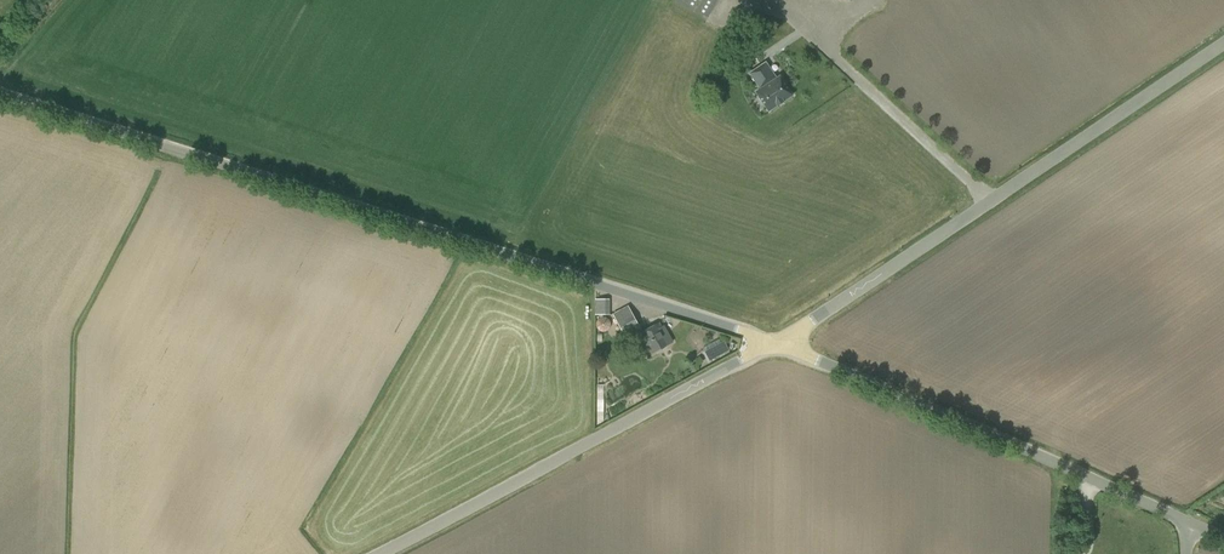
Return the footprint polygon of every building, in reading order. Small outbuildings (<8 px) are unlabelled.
[(705,18),(715,0),(673,0),(705,18)] [(793,95),(780,76),(777,78),(770,68),(757,77),(764,87),(756,92),(769,111),(784,102),(783,101),(793,95)] [(594,298),(594,314),(609,314),(609,298),(594,298)] [(630,308),(615,316),(624,333),(639,325),(630,308)] [(661,322),(641,333),(652,353),(673,342),(668,332),(666,333),(661,322)] [(713,348),(717,356),(729,350),(724,341),(713,348)]
